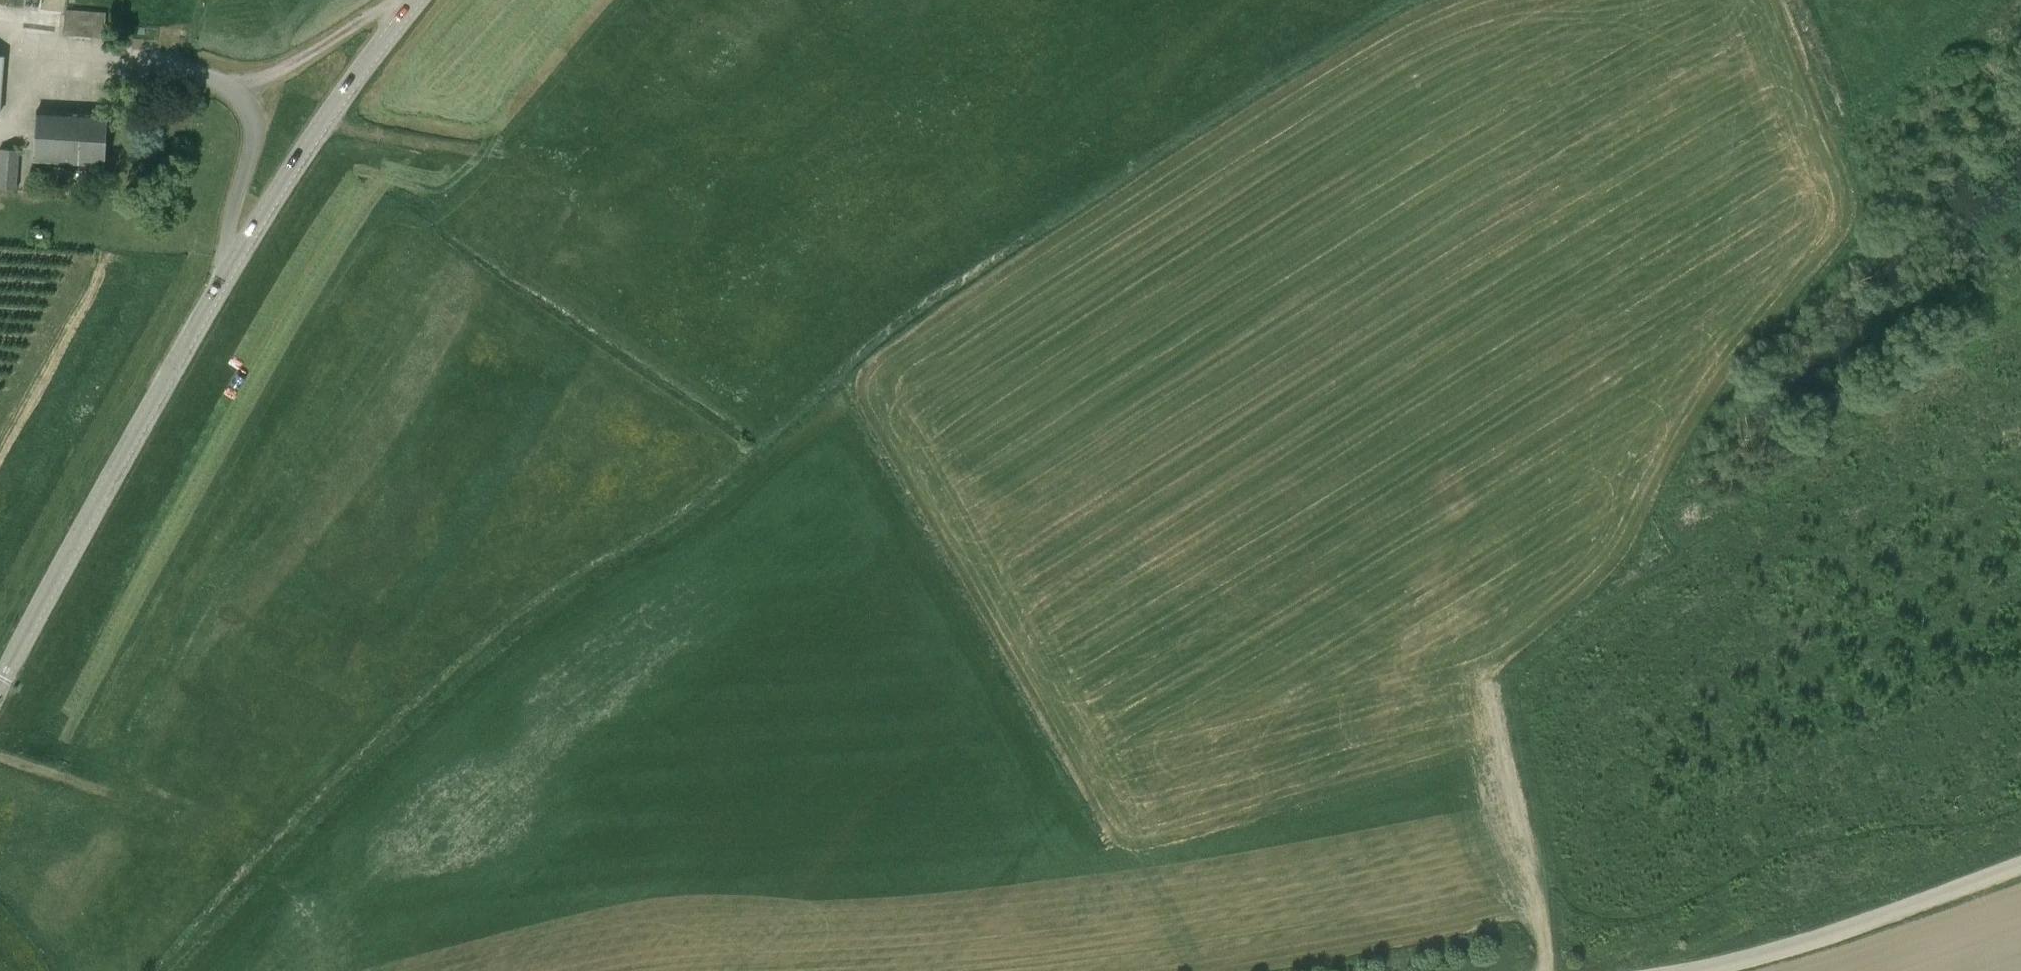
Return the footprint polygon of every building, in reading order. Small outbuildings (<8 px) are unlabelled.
[(104,37),(105,14),(66,12),(64,35),(104,37)] [(106,113),(38,109),(34,161),(104,165),(106,113)] [(17,189),(19,149),(0,148),(0,188),(17,189)]
